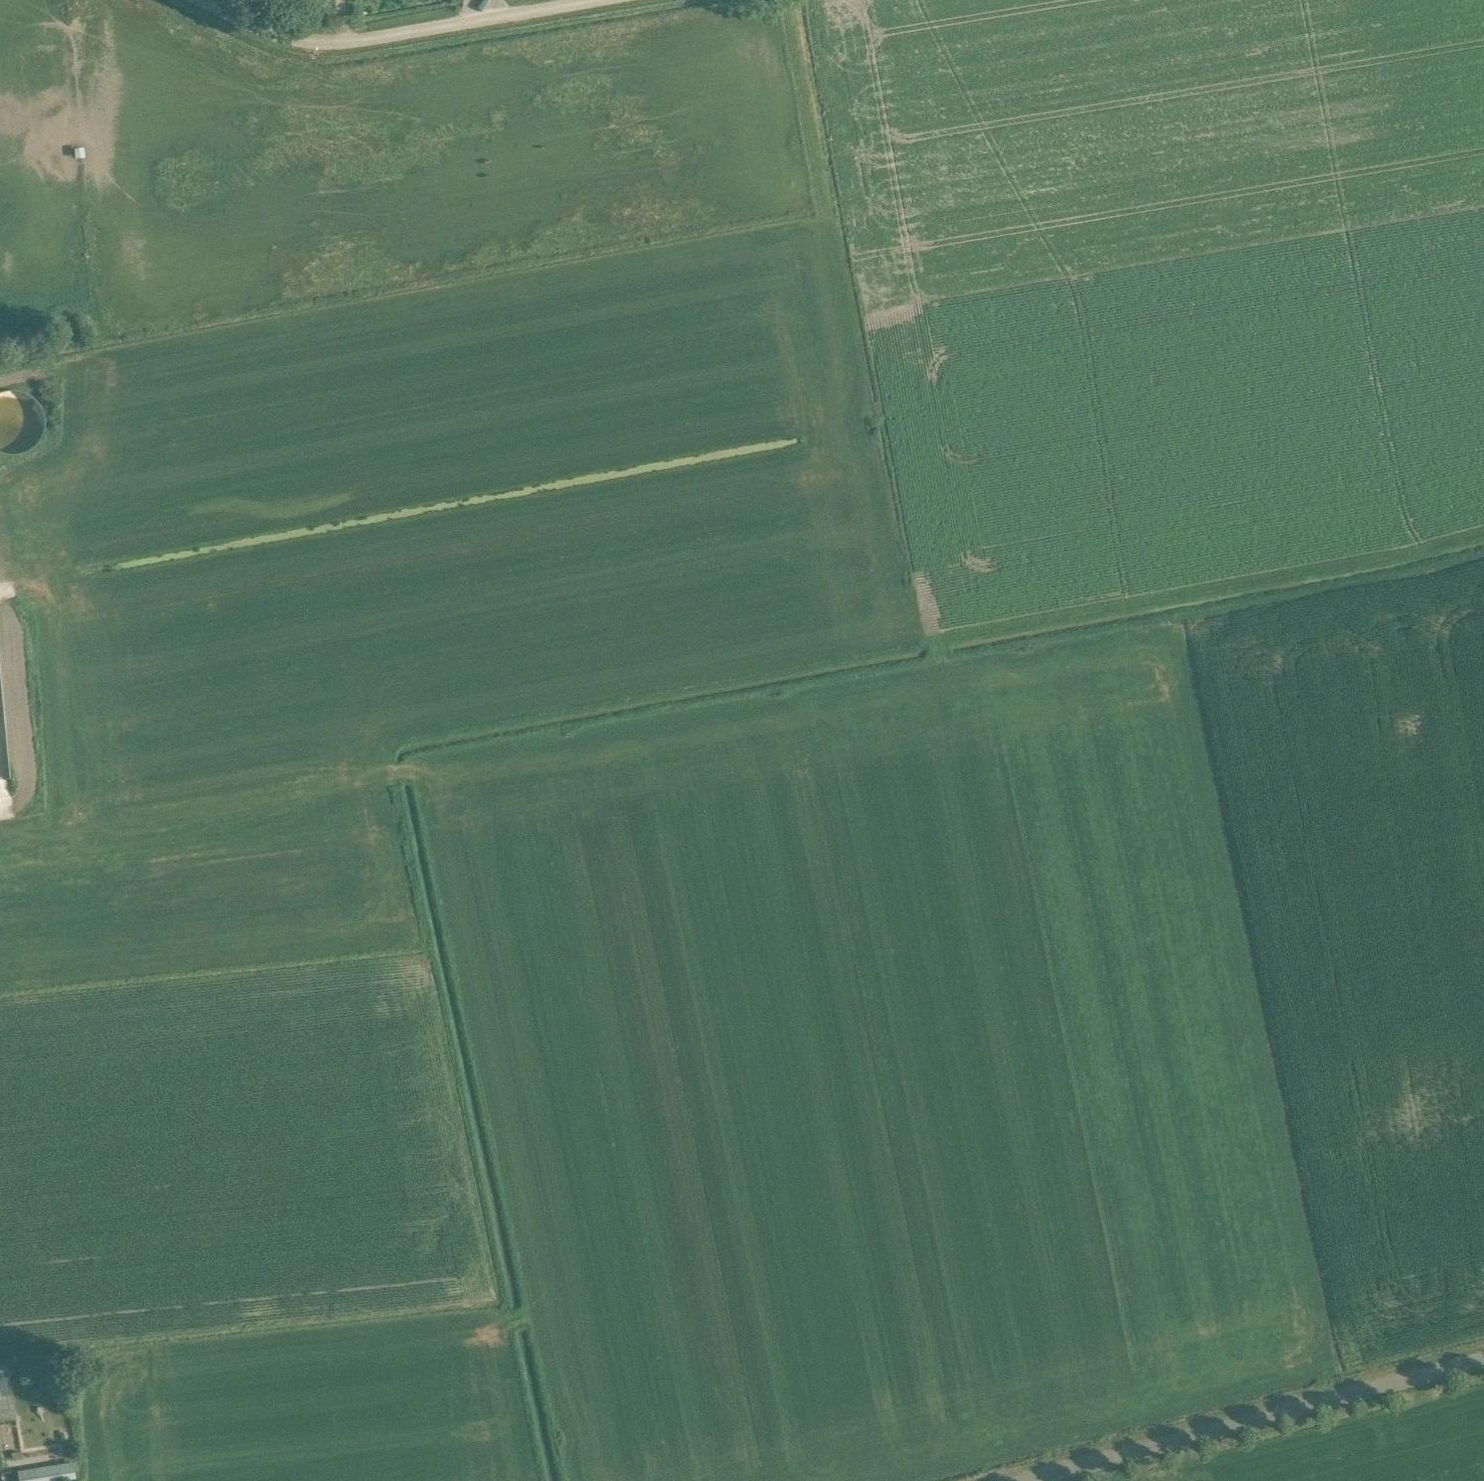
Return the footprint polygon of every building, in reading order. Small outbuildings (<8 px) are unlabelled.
[(19,1480),(48,1480),(79,1476),(77,1463),(17,1473),(19,1480)]
